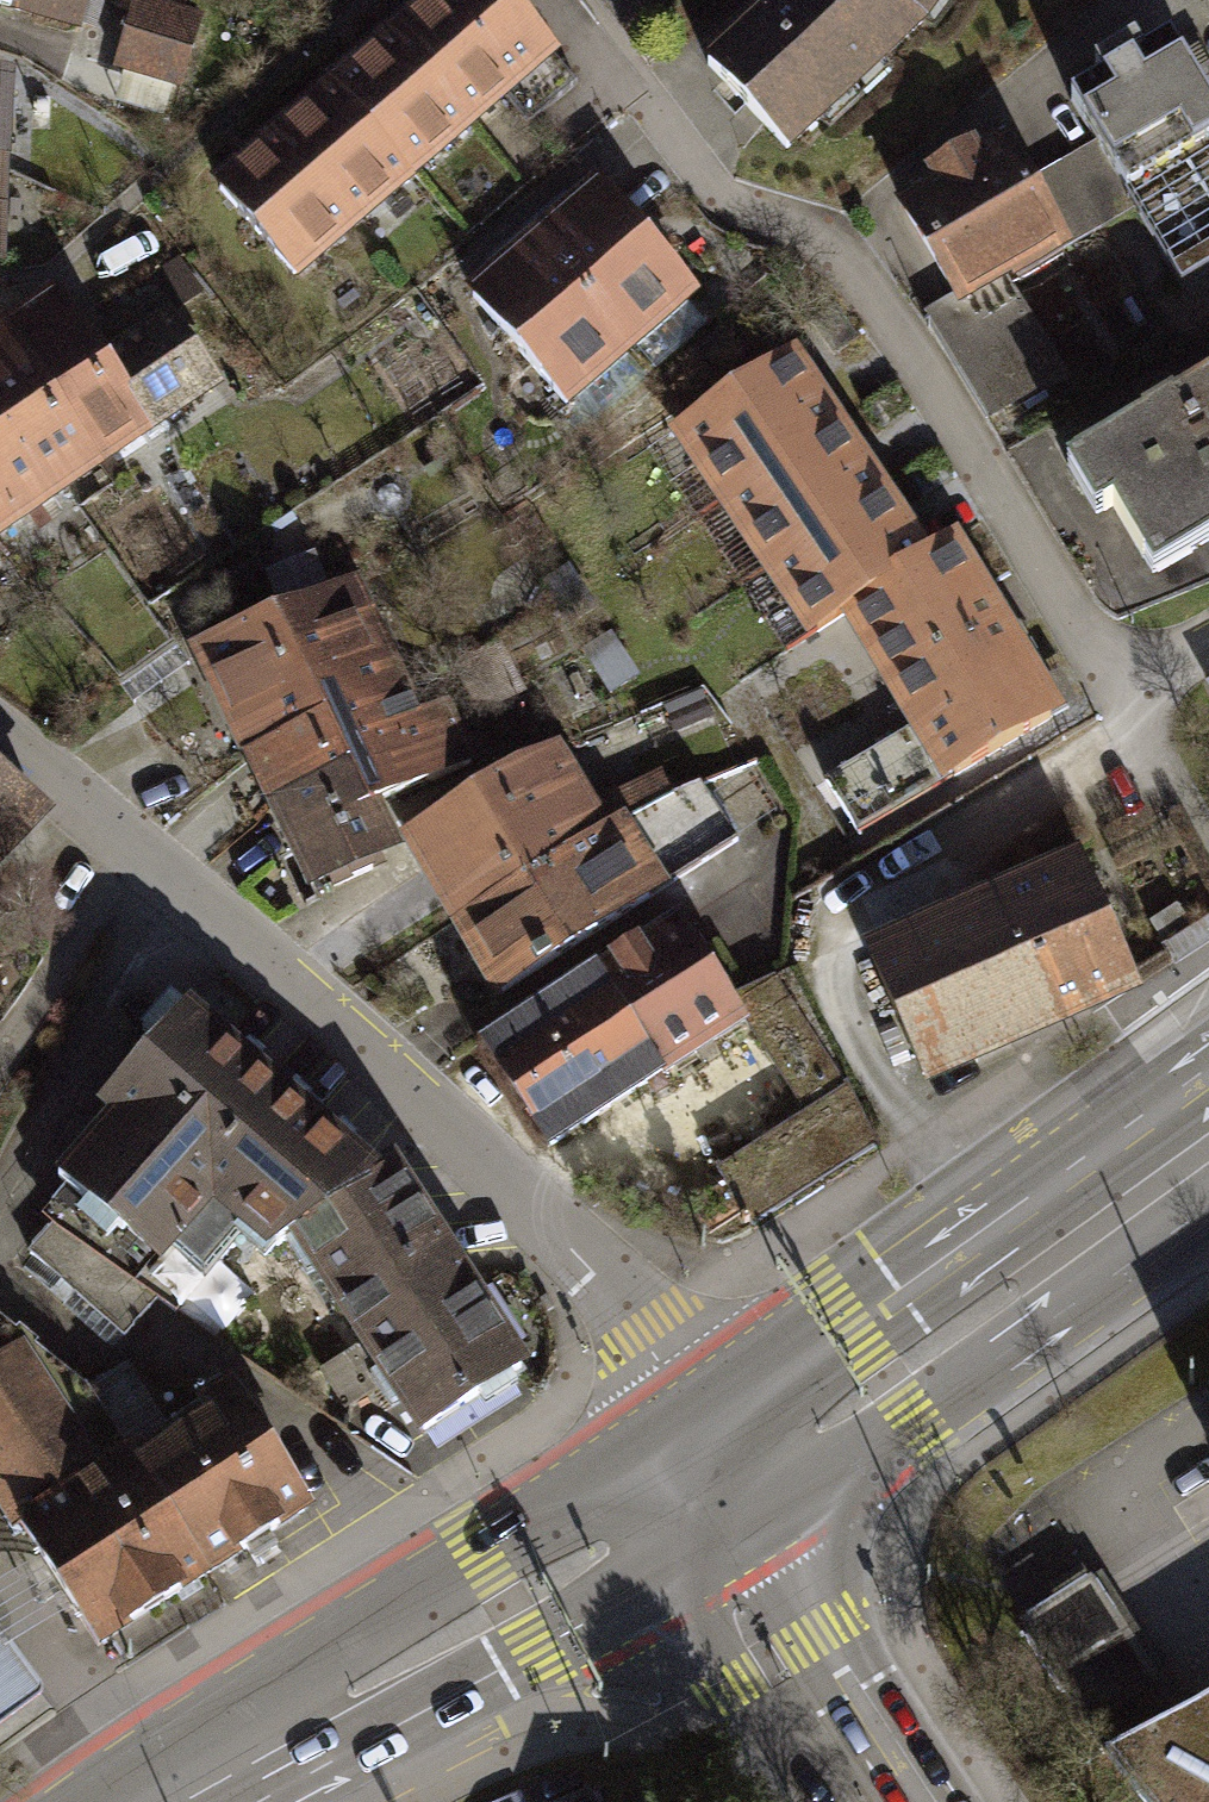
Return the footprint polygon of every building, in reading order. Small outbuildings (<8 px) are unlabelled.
[(68,58),(85,0),(0,0),(0,38),(68,58)] [(111,78),(119,80),(109,112),(165,129),(196,27),(166,18),(172,0),(135,0),(111,78)] [(502,0),(440,0),(396,37),(469,123),(502,94),(528,124),(575,84),(502,0)] [(892,0),(775,0),(707,63),(785,147),(921,22),(892,0)] [(921,22),(937,0),(892,0),(921,22)] [(469,123),(396,37),(338,86),(412,172),(469,123)] [(1169,43),(1142,59),(1134,44),(1095,67),(1104,82),(1071,101),(1097,145),(1134,208),(1181,289),(1208,272),(1208,147),(1208,145),(1208,110),(1169,43)] [(412,172),(338,86),(277,137),(352,223),(412,172)] [(352,223),(277,137),(219,186),(294,273),(352,223)] [(1097,145),(1060,167),(1098,229),(1134,208),(1097,145)] [(1026,188),(1005,151),(980,166),(973,153),(933,176),(941,190),(906,210),(959,300),(945,308),(928,318),(986,416),(1058,374),(1002,277),(1013,271),(1017,277),(1063,250),(1026,188)] [(1060,167),(1026,188),(1063,250),(1098,229),(1060,167)] [(693,287),(593,171),(526,229),(626,345),(693,287)] [(626,345),(526,229),(459,287),(559,402),(626,345)] [(3,335),(104,483),(223,402),(162,312),(96,357),(56,299),(3,335)] [(3,335),(0,337),(0,554),(104,483),(3,335)] [(719,492),(844,412),(799,341),(673,422),(719,492)] [(1070,464),(1098,513),(1117,502),(1155,569),(1208,538),(1208,385),(1070,464)] [(764,562),(889,482),(844,412),(719,492),(764,562)] [(844,609),(934,551),(889,482),(764,562),(808,632),(844,609)] [(959,535),(934,551),(844,609),(916,721),(827,778),(860,830),(1064,700),(959,535)] [(394,676),(344,567),(186,638),(236,747),(394,676)] [(355,761),(374,803),(472,759),(441,690),(407,705),(394,676),(236,747),(261,804),(355,761)] [(455,926),(681,792),(663,762),(592,804),(555,742),(400,834),(455,926)] [(355,761),(261,804),(300,888),(393,846),(374,803),(355,761)] [(681,792),(455,926),(492,989),(741,842),(703,779),(681,792)] [(39,836),(0,803),(0,882),(39,836)] [(1082,867),(873,959),(924,1074),(1133,982),(1082,867)] [(675,912),(477,1041),(550,1151),(747,1022),(735,1004),(675,912)] [(1166,945),(1179,965),(1208,946),(1208,917),(1166,945)] [(747,1022),(806,1118),(719,1172),(752,1224),(867,1147),(786,980),(735,1004),(747,1022)] [(378,1181),(188,1014),(105,1109),(118,1122),(62,1185),(78,1197),(54,1226),(156,1298),(176,1312),(252,1227),(276,1246),(295,1233),(378,1181)] [(295,1233),(423,1433),(520,1371),(393,1171),(378,1181),(295,1233)] [(156,1298),(54,1226),(30,1255),(125,1336),(156,1298)] [(205,1575),(129,1456),(87,1392),(0,1319),(0,1491),(42,1558),(74,1609),(96,1645),(205,1575)] [(268,1533),(308,1507),(233,1390),(129,1456),(205,1575),(247,1548),(254,1559),(276,1545),(268,1533)] [(45,1694),(13,1646),(41,1629),(74,1609),(42,1558),(9,1578),(0,1584),(0,1727),(45,1694)] [(1091,1575),(1022,1618),(1108,1753),(1180,1715),(1091,1575)] [(1180,1715),(1108,1753),(1105,1755),(1143,1801),(1208,1801),(1208,1698),(1180,1715)]
